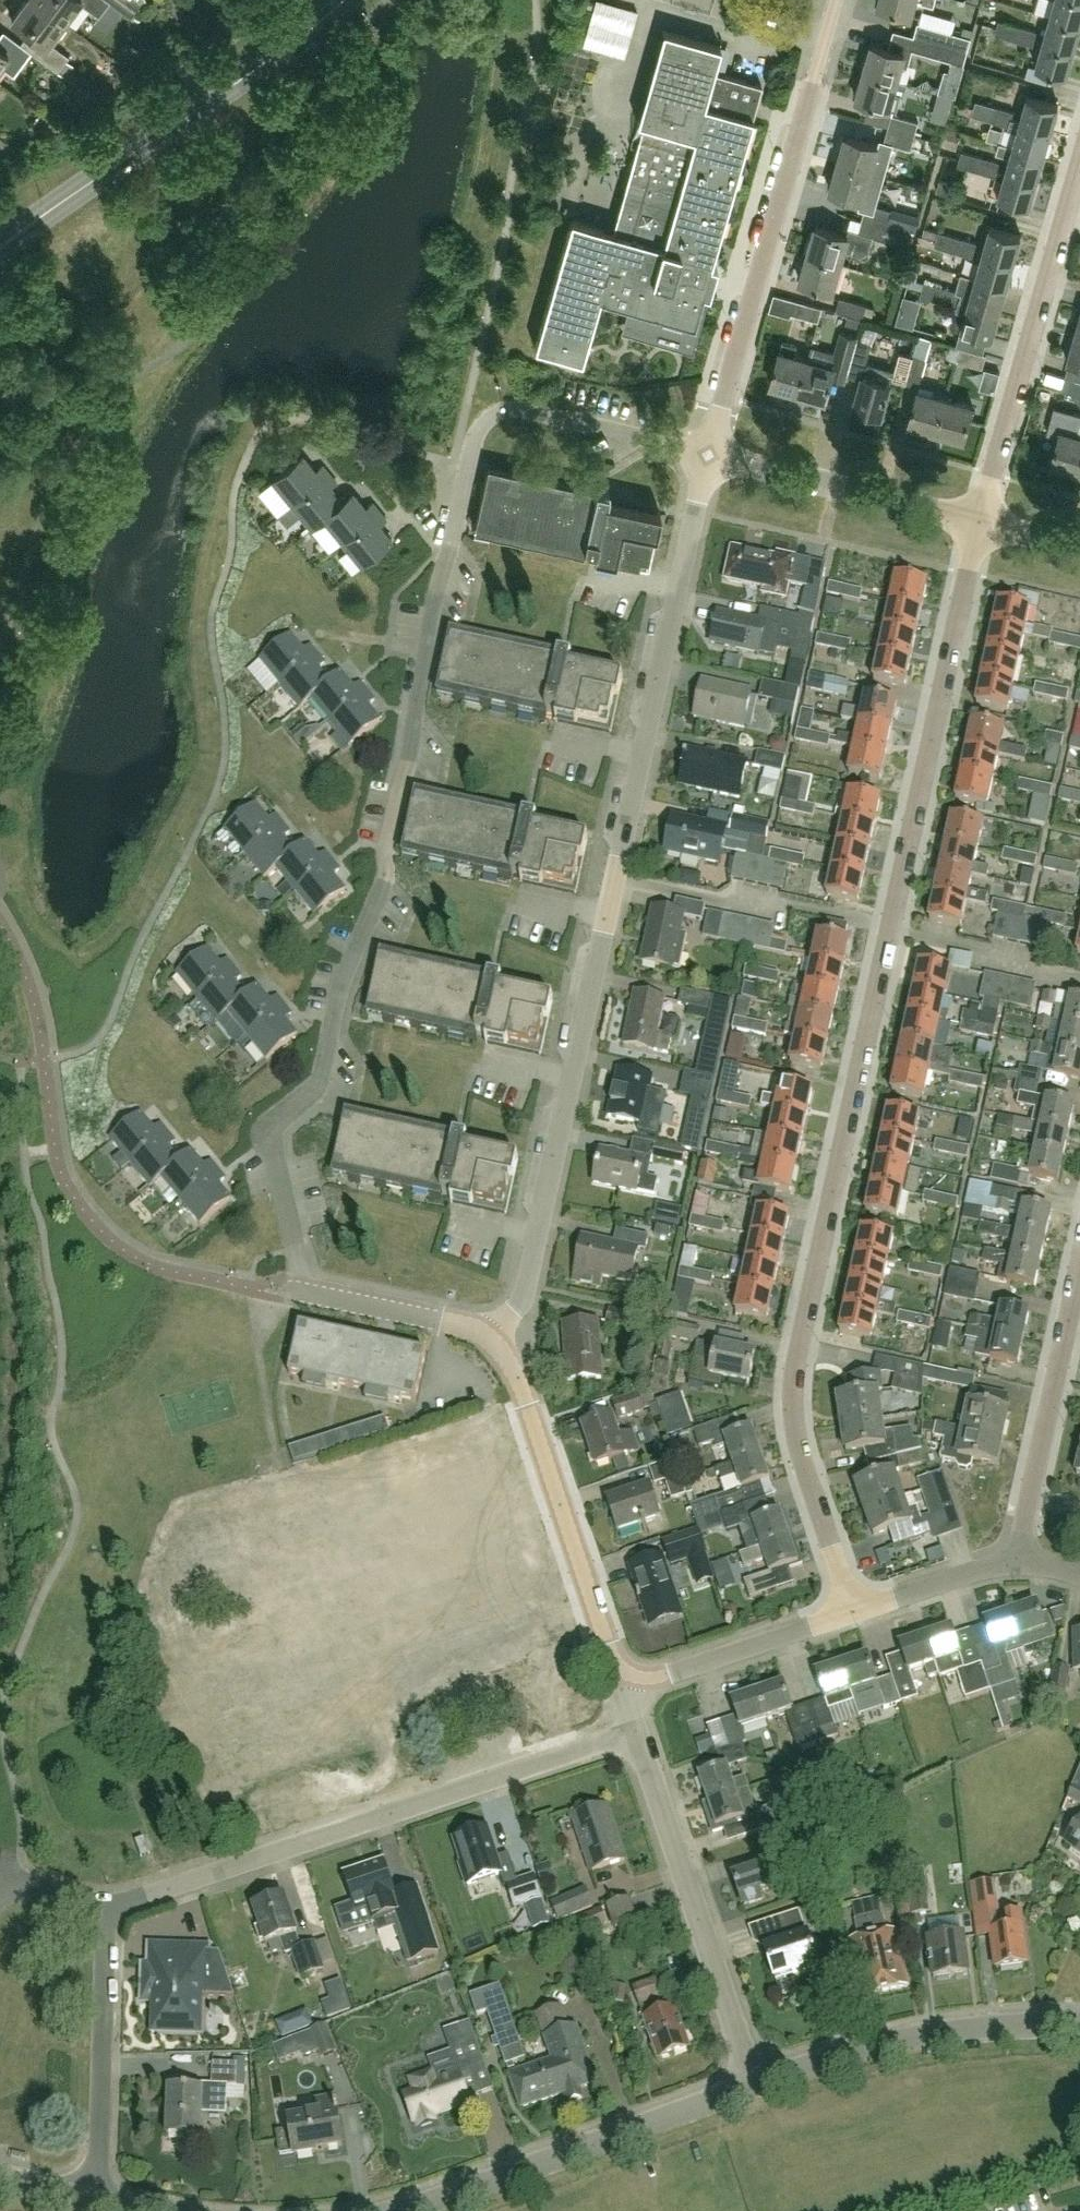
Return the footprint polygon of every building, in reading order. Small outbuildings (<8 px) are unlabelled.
[(32,51),(58,71),(68,56),(50,42),(65,22),(36,0),(26,0),(12,19),(38,39),(29,49),(32,51)] [(65,22),(79,2),(99,16),(110,1),(109,0),(36,0),(65,22)] [(110,1),(132,18),(145,0),(109,0),(110,1)] [(876,1),(878,2),(877,6),(910,15),(914,1),(934,6),(935,0),(876,0),(876,1)] [(1050,15),(1079,24),(1079,0),(1054,0),(1050,15)] [(1050,15),(1042,40),(1074,49),(1079,27),(1079,24),(1050,15)] [(999,20),(995,34),(1013,39),(1018,25),(999,20)] [(917,22),(913,36),(968,52),(972,38),(917,22)] [(1018,25),(1013,39),(1033,45),(1037,30),(1018,25)] [(1,67),(14,76),(32,51),(29,49),(3,30),(0,34),(0,68),(1,67)] [(761,84),(713,70),(720,46),(663,30),(637,120),(643,122),(612,230),(571,219),(534,347),(581,360),(599,297),(694,323),(761,84)] [(967,56),(968,52),(913,36),(909,49),(913,50),(947,60),(946,64),(953,65),(950,75),(960,78),(967,56)] [(1042,40),(1041,44),(1035,66),(1066,75),(1074,49),(1042,40)] [(912,55),(887,48),(871,44),(867,58),(864,57),(862,67),(864,68),(863,71),(896,81),(897,80),(900,66),(908,69),(912,55)] [(908,83),(897,80),(896,81),(863,71),(859,86),(856,85),(854,95),(856,95),(855,99),(888,109),(893,93),(904,96),(908,83)] [(1027,94),(1020,120),(1051,129),(1058,104),(1027,94)] [(990,120),(995,106),(976,100),(971,115),(990,120)] [(1009,126),(1011,117),(1013,111),(995,106),(990,120),(1009,126)] [(891,115),(887,128),(914,135),(914,134),(918,122),(891,115)] [(1020,120),(1013,118),(1012,118),(1009,126),(1008,129),(1016,132),(1013,145),(1044,154),(1051,129),(1020,120)] [(911,147),(914,135),(887,128),(884,141),(892,144),(910,149),(911,147)] [(838,148),(835,159),(838,160),(838,163),(871,172),(878,145),(845,136),(842,149),(838,148)] [(1037,179),(1044,154),(1013,145),(999,142),(997,153),(1009,157),(1005,170),(1037,179)] [(976,170),(980,156),(962,151),(958,165),(976,170)] [(1000,162),(980,156),(976,170),(996,176),(1000,162)] [(831,175),(828,187),(831,188),(830,191),(862,200),(860,207),(864,209),(865,207),(874,209),(883,176),(871,172),(838,163),(834,176),(831,175)] [(1029,205),(1037,179),(1005,170),(998,197),(1029,205)] [(963,186),(940,180),(937,191),(960,198),(963,186)] [(864,209),(861,219),(888,227),(892,214),(874,209),(865,207),(864,209)] [(809,238),(805,250),(808,251),(808,253),(840,262),(844,250),(857,254),(862,255),(869,251),(873,237),(885,240),(888,227),(861,219),(858,231),(844,227),(842,235),(815,227),(812,239),(809,238)] [(990,226),(983,251),(1014,260),(1022,235),(990,226)] [(955,251),(958,237),(925,227),(923,235),(937,239),(935,246),(955,251)] [(958,237),(955,251),(973,257),(977,242),(958,237)] [(1007,285),(1014,260),(983,251),(976,274),(976,276),(1007,285)] [(801,266),(798,277),(801,278),(800,282),(832,291),(840,262),(808,253),(804,267),(801,266)] [(941,301),(957,306),(960,307),(962,300),(976,304),(1000,310),(1007,285),(976,276),(962,272),(957,290),(945,287),(941,301)] [(945,287),(924,281),(920,295),(941,301),(945,287)] [(866,305),(840,297),(836,311),(862,319),(866,305)] [(818,321),(822,308),(795,300),(791,314),(818,321)] [(962,300),(960,307),(957,306),(957,309),(966,312),(961,328),(993,336),(1000,310),(976,304),(962,300)] [(462,330),(471,333),(475,322),(466,319),(462,330)] [(846,380),(850,366),(849,366),(857,339),(858,336),(841,331),(833,357),(811,350),(808,359),(799,391),(812,395),(811,398),(821,401),(822,398),(826,399),(833,376),(846,380)] [(912,355),(914,356),(927,360),(933,338),(918,334),(912,355)] [(1074,334),(1066,362),(1079,365),(1079,335),(1074,334)] [(857,339),(849,366),(850,366),(864,370),(871,344),(857,339)] [(795,390),(799,391),(808,359),(795,355),(797,346),(783,342),(771,384),(785,388),(784,390),(794,393),(795,390)] [(960,347),(956,360),(983,368),(986,355),(960,347)] [(870,363),(867,375),(863,374),(854,407),(869,411),(868,414),(878,417),(878,414),(883,415),(892,383),(891,383),(893,378),(906,382),(914,356),(912,355),(900,352),(895,370),(870,363)] [(914,356),(906,382),(920,386),(927,360),(914,356)] [(946,398),(919,390),(909,423),(924,427),(923,430),(933,432),(933,430),(937,431),(946,398)] [(946,398),(937,431),(951,434),(950,437),(959,440),(960,437),(964,438),(974,406),(946,398)] [(1076,470),(1079,471),(1079,470),(1079,413),(1055,406),(1048,431),(1060,435),(1052,463),(1066,467),(1065,470),(1075,473),(1076,470)] [(291,503),(330,473),(323,464),(315,470),(303,455),(272,480),(291,503)] [(594,494),(486,470),(475,523),(492,527),(491,533),(582,553),(584,547),(594,549),(592,555),(648,567),(660,512),(607,500),(609,491),(602,489),(596,488),(594,494)] [(322,518),(341,501),(330,488),(337,482),(330,473),(291,503),(310,527),(322,518)] [(341,541),(379,511),(372,501),(364,507),(352,492),(341,501),(322,518),(341,541)] [(379,526),(387,520),(379,511),(341,541),(360,565),(391,540),(379,526)] [(309,543),(321,557),(333,547),(321,532),(309,543)] [(763,589),(763,594),(786,599),(795,558),(778,555),(777,559),(733,549),(726,581),(763,589)] [(812,562),(806,588),(821,591),(826,565),(812,562)] [(922,610),(928,584),(897,578),(892,604),(922,610)] [(844,599),(847,588),(830,584),(827,595),(844,599)] [(863,591),(847,588),(844,599),(861,602),(863,591)] [(1036,628),(1028,627),(1031,610),(1038,611),(1046,613),(1049,600),(1041,598),(1041,597),(1020,592),(1017,606),(999,602),(994,628),(1026,635),(1026,636),(1051,641),(1052,634),(1053,630),(1036,627),(1036,628)] [(922,610),(892,604),(886,629),(917,636),(922,610)] [(781,627),(812,634),(815,621),(761,610),(759,622),(766,624),(781,627)] [(759,622),(718,613),(712,644),(775,657),(781,627),(766,624),(759,622)] [(1026,635),(994,628),(988,654),(1020,661),(1026,636),(1026,635)] [(917,636),(886,629),(880,655),(911,661),(917,636)] [(1069,638),(1052,634),(1051,641),(1050,646),(1066,649),(1069,638)] [(833,651),(836,639),(819,635),(816,647),(833,651)] [(261,662),(280,685),(319,654),(311,645),(304,651),(291,636),(261,662)] [(558,661),(450,638),(438,690),(456,694),(455,701),(546,721),(547,714),(557,716),(556,722),(611,734),(623,679),(570,668),(572,658),(566,657),(559,655),(558,661)] [(1069,638),(1066,649),(1079,652),(1079,640),(1069,638)] [(852,643),(836,639),(833,651),(850,654),(852,643)] [(299,709),(311,699),(330,683),(319,669),(326,663),(319,654),(280,685),(299,709)] [(1020,661),(988,654),(982,680),(1015,686),(1020,661)] [(911,661),(880,655),(875,681),(905,687),(911,661)] [(792,660),(786,687),(800,690),(806,663),(792,660)] [(311,699),(330,723),(368,692),(361,682),(354,688),(341,673),(330,683),(311,699)] [(850,684),(835,681),(810,675),(806,690),(846,699),(850,684)] [(1015,686),(982,680),(977,706),(1009,713),(1015,686)] [(703,682),(695,717),(744,728),(752,693),(703,682)] [(763,682),(759,699),(796,707),(800,690),(786,687),(763,682)] [(1051,699),(1053,688),(1036,684),(1034,696),(1051,699)] [(1067,703),(1070,691),(1053,688),(1051,699),(1067,703)] [(376,701),(368,692),(330,723),(350,747),(380,721),(368,707),(376,701)] [(842,719),(861,723),(891,730),(897,704),(866,697),(863,712),(844,707),(842,719)] [(886,755),(891,730),(861,723),(858,739),(839,734),(837,745),(856,749),(886,755)] [(1002,745),(1005,730),(973,723),(968,749),(999,756),(1026,762),(1029,751),(1002,745)] [(812,745),(815,734),(798,730),(795,742),(812,745)] [(831,738),(815,734),(812,745),(829,749),(831,738)] [(1047,767),(1057,769),(1059,757),(1062,738),(1045,734),(1043,746),(1050,747),(1047,767)] [(1073,738),(1070,750),(1079,752),(1079,740),(1073,738)] [(886,755),(856,749),(850,775),(880,781),(886,755)] [(968,749),(962,775),(994,781),(999,756),(968,749)] [(688,750),(680,786),(740,799),(748,763),(688,750)] [(786,757),(759,752),(755,768),(783,773),(786,757)] [(783,800),(800,804),(797,815),(814,819),(816,807),(806,805),(812,778),(789,773),(783,800)] [(994,781),(962,775),(956,801),(988,808),(994,781)] [(1035,795),(1037,785),(1020,781),(1018,792),(1035,796),(1035,795)] [(845,819),(875,826),(881,800),(855,794),(856,789),(840,785),(840,784),(838,784),(837,792),(850,795),(845,819)] [(1035,795),(1035,796),(1051,799),(1053,788),(1037,785),(1035,795)] [(1059,801),(1076,805),(1078,793),(1061,790),(1059,801)] [(415,798),(403,851),(421,855),(420,861),(511,881),(512,875),(522,877),(521,883),(576,895),(588,840),(535,828),(537,819),(531,817),(524,816),(523,822),(415,798)] [(783,800),(780,811),(797,815),(800,804),(783,800)] [(245,854),(284,824),(276,815),(269,821),(257,805),(226,831),(245,854)] [(737,855),(750,858),(762,861),(765,849),(767,841),(770,825),(734,817),(711,813),(708,825),(673,818),(666,852),(719,864),(727,829),(731,830),(730,833),(741,835),(737,855)] [(947,844),(976,851),(979,851),(984,825),(952,818),(947,844)] [(839,845),(870,851),(875,826),(845,819),(839,845)] [(291,833),(284,824),(245,854),(264,878),(276,869),(295,852),(284,839),(291,833)] [(276,869),(295,892),(333,861),(326,852),(319,858),(306,843),(295,852),(276,869)] [(987,868),(975,866),(979,851),(976,851),(947,844),(941,870),(973,877),(988,880),(990,873),(987,868)] [(870,851),(839,845),(834,870),(864,877),(870,851)] [(1026,855),(1022,854),(1019,865),(1036,869),(1038,857),(1040,849),(1028,847),(1026,855)] [(762,861),(775,863),(786,866),(789,854),(765,849),(762,861)] [(1019,865),(1022,854),(1005,850),(1002,861),(1019,865)] [(805,858),(789,854),(786,866),(788,866),(803,869),(803,871),(821,875),(823,868),(804,863),(805,858)] [(732,880),(744,883),(750,858),(737,855),(732,880)] [(762,861),(750,858),(744,883),(757,885),(762,861)] [(1046,859),(1044,871),(1061,874),(1063,863),(1046,859)] [(341,870),(335,863),(333,861),(295,892),(314,916),(345,891),(333,876),(341,870)] [(775,863),(762,861),(757,885),(770,888),(775,863)] [(788,866),(786,866),(775,863),(770,888),(782,891),(788,866)] [(1079,866),(1063,863),(1061,874),(1077,878),(1079,866)] [(834,870),(828,897),(858,903),(864,877),(834,870)] [(935,895),(976,904),(987,906),(989,896),(970,891),(973,877),(941,870),(935,895)] [(1032,889),(1036,873),(1023,870),(1020,886),(1032,889)] [(962,928),(967,903),(987,907),(987,906),(976,904),(935,895),(930,921),(962,928)] [(681,935),(685,918),(701,921),(705,906),(676,900),(673,912),(653,908),(641,963),(674,970),(674,968),(679,969),(687,936),(681,935)] [(991,912),(999,914),(1008,916),(1011,905),(994,901),(991,912)] [(1031,909),(1011,905),(1008,916),(1011,917),(1024,920),(1029,921),(1031,909)] [(1049,925),(1052,914),(1031,909),(1029,921),(1037,923),(1049,925)] [(717,941),(723,915),(709,912),(703,937),(717,941)] [(993,939),(1006,942),(1011,917),(1008,916),(999,914),(993,939)] [(1068,917),(1052,914),(1049,925),(1050,926),(1066,929),(1068,917)] [(736,918),(723,915),(717,941),(730,943),(736,918)] [(1006,942),(1019,945),(1024,920),(1011,917),(1006,942)] [(749,921),(736,918),(730,943),(743,946),(749,921)] [(1019,945),(1032,947),(1037,923),(1029,921),(1024,920),(1019,945)] [(743,946),(756,949),(762,923),(749,921),(743,946)] [(769,952),(771,941),(774,926),(762,923),(756,949),(769,952)] [(1050,926),(1049,925),(1037,923),(1032,947),(1044,950),(1050,926)] [(814,961),(844,967),(850,941),(819,935),(814,961)] [(789,944),(771,941),(769,952),(778,954),(778,952),(787,954),(789,944)] [(208,950),(177,975),(197,999),(235,968),(228,959),(221,965),(208,950)] [(958,952),(957,966),(975,967),(976,953),(958,952)] [(488,983),(380,959),(377,972),(368,1011),(386,1015),(385,1022),(476,1042),(477,1035),(487,1037),(486,1044),(541,1056),(553,1001),(500,989),(502,979),(496,978),(489,976),(488,983)] [(808,986),(839,993),(844,967),(814,961),(808,986)] [(915,990),(946,997),(952,971),(921,964),(915,990)] [(744,979),(761,982),(764,971),(746,967),(744,979)] [(216,1023),(228,1013),(246,997),(235,983),(243,977),(235,968),(197,999),(216,1023)] [(777,986),(779,979),(780,974),(764,971),(761,982),(777,986)] [(985,1000),(993,1002),(999,976),(986,973),(980,999),(984,1000),(985,1000)] [(1011,979),(999,976),(993,1002),(1001,1004),(1006,1005),(1011,979)] [(1008,1005),(1018,1008),(1024,982),(1011,979),(1006,1005),(1008,1005)] [(1037,985),(1024,982),(1018,1008),(1031,1010),(1037,985)] [(808,986),(805,1002),(790,999),(788,1009),(803,1012),(833,1018),(839,993),(808,986)] [(246,997),(228,1013),(247,1037),(285,1005),(278,996),(270,1002),(258,987),(246,997)] [(730,1007),(732,1001),(682,990),(678,1005),(690,1007),(708,1012),(722,1014),(724,1005),(730,1007)] [(946,997),(915,990),(910,1016),(940,1022),(947,1024),(949,1014),(942,1012),(946,997)] [(624,1045),(669,1055),(672,1037),(658,1034),(665,999),(635,993),(624,1045)] [(1057,1008),(1057,1007),(1058,1007),(1060,996),(1044,993),(1041,1005),(1057,1008)] [(1058,1007),(1057,1007),(1057,1008),(1054,1021),(1066,1024),(1065,1025),(1079,1028),(1079,1000),(1071,998),(1069,1009),(1058,1007)] [(752,1001),(739,999),(734,1019),(735,1019),(748,1021),(748,1018),(752,1001)] [(1001,1004),(993,1002),(985,1000),(984,1000),(982,1010),(999,1014),(1001,1004)] [(292,1014),(285,1005),(247,1037),(266,1060),(297,1035),(285,1020),(292,1014)] [(706,1021),(708,1013),(708,1012),(690,1007),(687,1017),(706,1021)] [(981,1014),(979,1025),(980,1025),(996,1028),(999,1014),(982,1010),(981,1014)] [(797,1037),(828,1044),(833,1018),(803,1012),(799,1028),(787,1026),(785,1035),(797,1038),(797,1037)] [(935,1048),(940,1022),(910,1016),(904,1041),(935,1048)] [(1051,1033),(1054,1022),(1039,1018),(1036,1030),(1051,1033)] [(735,1019),(733,1030),(750,1034),(752,1025),(752,1022),(748,1021),(735,1019)] [(980,1025),(979,1025),(963,1021),(961,1033),(977,1036),(980,1025)] [(768,1026),(752,1022),(752,1025),(750,1034),(756,1035),(766,1037),(768,1026)] [(980,1025),(977,1036),(994,1040),(996,1028),(980,1025)] [(1065,1025),(1060,1050),(1079,1054),(1079,1028),(1065,1025)] [(797,1037),(797,1038),(792,1064),(822,1070),(828,1044),(797,1037)] [(931,1064),(935,1048),(904,1041),(899,1067),(929,1073),(929,1074),(951,1079),(949,1084),(966,1088),(969,1076),(945,1070),(946,1067),(931,1064)] [(1060,1050),(1033,1044),(1031,1056),(1049,1060),(1046,1073),(1055,1075),(1054,1076),(1079,1081),(1079,1054),(1060,1050)] [(723,1076),(719,1092),(735,1095),(741,1066),(726,1064),(723,1076)] [(929,1073),(899,1067),(893,1093),(923,1100),(929,1074),(929,1073)] [(1017,1080),(1040,1085),(1042,1072),(1020,1067),(1017,1080)] [(618,1070),(607,1117),(641,1124),(639,1131),(657,1135),(667,1091),(651,1088),(653,1078),(618,1070)] [(969,1076),(966,1088),(982,1091),(985,1079),(969,1076)] [(1036,1110),(1033,1124),(1070,1132),(1076,1106),(1037,1097),(1040,1085),(1017,1080),(1015,1094),(1020,1095),(1018,1106),(1036,1110)] [(777,1110),(807,1117),(813,1091),(782,1084),(777,1083),(773,1098),(764,1096),(762,1107),(777,1110)] [(734,1107),(734,1106),(736,1096),(735,1095),(719,1092),(717,1103),(734,1107)] [(734,1106),(734,1107),(750,1111),(752,1099),(736,1096),(734,1106)] [(777,1110),(771,1136),(802,1143),(807,1117),(777,1110)] [(884,1136),(914,1142),(920,1116),(889,1110),(884,1136)] [(154,1130),(142,1115),(111,1140),(130,1164),(169,1133),(161,1124),(154,1130)] [(1070,1132),(1033,1124),(1015,1119),(1000,1116),(997,1128),(1004,1129),(1012,1131),(1012,1132),(1038,1137),(1036,1150),(1035,1150),(1065,1157),(1070,1132)] [(453,1142),(345,1118),(334,1171),(351,1175),(350,1181),(441,1201),(442,1195),(452,1197),(451,1203),(506,1215),(518,1160),(465,1148),(467,1139),(461,1137),(454,1136),(453,1142)] [(699,1151),(705,1124),(687,1120),(681,1147),(699,1151)] [(150,1187),(161,1178),(180,1161),(169,1148),(176,1142),(169,1133),(130,1164),(150,1187)] [(765,1162),(796,1168),(802,1143),(771,1136),(765,1162)] [(914,1142),(884,1136),(878,1161),(908,1168),(914,1142)] [(934,1153),(951,1156),(953,1145),(937,1141),(934,1153)] [(706,1154),(722,1158),(725,1147),(708,1143),(706,1154)] [(1035,1150),(1036,1150),(1010,1144),(1007,1157),(1033,1162),(1030,1177),(1059,1183),(1065,1157),(1035,1150)] [(686,1152),(656,1145),(652,1160),(684,1166),(686,1152)] [(953,1145),(951,1156),(960,1158),(968,1160),(970,1148),(953,1145)] [(722,1158),(739,1161),(738,1164),(755,1168),(757,1159),(741,1156),(742,1150),(725,1147),(722,1158)] [(637,1194),(637,1192),(655,1196),(659,1180),(640,1176),(644,1158),(601,1150),(594,1185),(637,1194)] [(161,1178),(181,1201),(219,1170),(211,1161),(204,1167),(192,1152),(180,1161),(161,1178)] [(908,1168),(878,1161),(872,1187),(903,1194),(908,1168)] [(746,1172),(743,1184),(790,1194),(796,1168),(765,1162),(762,1176),(746,1172)] [(718,1166),(703,1163),(699,1182),(713,1186),(718,1166)] [(1022,1172),(995,1166),(991,1181),(1019,1187),(1022,1172)] [(226,1179),(219,1170),(181,1201),(200,1225),(231,1199),(219,1185),(226,1179)] [(1015,1205),(1018,1192),(971,1182),(965,1207),(966,1207),(1009,1215),(1011,1204),(1015,1205)] [(872,1187),(867,1213),(897,1220),(903,1194),(872,1187)] [(923,1203),(940,1207),(943,1196),(926,1192),(923,1203)] [(943,1196),(940,1207),(957,1211),(959,1201),(946,1198),(947,1197),(943,1196)] [(1021,1218),(1018,1232),(1047,1239),(1052,1212),(1044,1210),(1024,1206),(1023,1206),(1021,1218)] [(754,1236),(784,1243),(790,1216),(773,1213),(759,1210),(754,1236)] [(707,1231),(709,1220),(692,1216),(690,1228),(707,1231)] [(726,1224),(709,1220),(707,1231),(723,1235),(726,1224)] [(1012,1258),(1041,1264),(1047,1239),(1018,1232),(991,1226),(988,1238),(1004,1241),(1015,1244),(1013,1257),(1012,1258)] [(582,1237),(573,1282),(600,1287),(602,1277),(631,1284),(638,1249),(646,1251),(649,1237),(617,1230),(614,1243),(582,1237)] [(858,1256),(888,1263),(894,1237),(863,1230),(858,1256)] [(754,1236),(748,1262),(779,1268),(784,1243),(754,1236)] [(704,1270),(705,1249),(689,1248),(688,1269),(704,1270)] [(999,1281),(1007,1283),(1036,1290),(1041,1264),(1012,1258),(1013,1257),(986,1251),(984,1263),(1002,1267),(999,1281)] [(888,1263),(858,1256),(852,1282),(883,1288),(888,1263)] [(773,1294),(779,1268),(748,1262),(743,1287),(773,1294)] [(928,1265),(910,1262),(908,1273),(925,1277),(925,1276),(927,1265),(928,1265)] [(925,1276),(925,1277),(942,1280),(944,1269),(928,1265),(927,1265),(925,1276)] [(698,1272),(681,1268),(678,1280),(695,1283),(698,1272)] [(951,1269),(948,1283),(978,1290),(981,1275),(951,1269)] [(715,1275),(698,1272),(695,1283),(712,1287),(715,1275)] [(895,1318),(895,1317),(897,1307),(879,1303),(883,1288),(852,1282),(846,1307),(877,1314),(895,1318)] [(975,1304),(978,1290),(948,1283),(945,1297),(975,1304)] [(767,1320),(773,1294),(743,1287),(737,1313),(767,1320)] [(877,1314),(846,1307),(841,1333),(871,1340),(877,1314)] [(969,1328),(1025,1341),(1030,1314),(1001,1308),(998,1322),(971,1316),(969,1328)] [(914,1328),(917,1316),(900,1312),(897,1324),(914,1328)] [(933,1320),(917,1316),(914,1328),(931,1331),(933,1320)] [(564,1324),(568,1381),(602,1379),(598,1322),(564,1324)] [(701,1329),(674,1323),(673,1325),(663,1323),(660,1334),(661,1334),(659,1344),(656,1359),(657,1359),(655,1367),(654,1367),(651,1386),(653,1394),(661,1391),(660,1388),(663,1388),(667,1369),(666,1369),(668,1362),(670,1363),(674,1347),(669,1346),(671,1338),(697,1344),(701,1329)] [(945,1323),(944,1340),(958,1341),(959,1324),(945,1323)] [(321,1381),(331,1333),(300,1326),(289,1374),(321,1381)] [(1025,1341),(969,1328),(968,1329),(965,1339),(978,1342),(975,1357),(1019,1366),(1025,1341)] [(352,1388),(363,1339),(331,1333),(321,1381),(328,1383),(327,1388),(340,1391),(341,1386),(352,1388)] [(377,1342),(363,1339),(352,1388),(383,1395),(394,1346),(377,1342)] [(696,1360),(691,1383),(723,1390),(725,1380),(749,1385),(755,1355),(717,1346),(717,1347),(703,1344),(699,1361),(696,1360)] [(403,1399),(416,1402),(426,1353),(394,1346),(383,1395),(390,1396),(389,1402),(402,1405),(403,1399)] [(899,1361),(892,1390),(922,1397),(922,1379),(925,1367),(899,1361)] [(925,1367),(922,1379),(973,1391),(970,1403),(969,1403),(963,1430),(963,1431),(976,1434),(1004,1439),(1010,1412),(1005,1411),(1009,1396),(974,1388),(976,1378),(925,1367)] [(879,1375),(850,1380),(852,1396),(839,1398),(843,1424),(882,1418),(878,1393),(882,1392),(879,1375)] [(645,1410),(645,1409),(650,1407),(654,1419),(660,1417),(656,1403),(651,1389),(639,1394),(639,1392),(612,1401),(618,1419),(645,1410)] [(669,1438),(686,1432),(674,1396),(657,1402),(669,1438)] [(596,1466),(639,1452),(633,1433),(620,1437),(613,1416),(583,1426),(596,1466)] [(289,1448),(294,1463),(390,1433),(385,1418),(352,1429),(289,1448)] [(882,1418),(843,1424),(847,1452),(865,1450),(868,1464),(896,1457),(897,1457),(919,1451),(917,1441),(912,1442),(910,1429),(893,1432),(893,1431),(884,1432),(882,1418)] [(753,1430),(736,1435),(731,1419),(694,1431),(700,1448),(715,1443),(717,1448),(727,1445),(733,1464),(734,1464),(761,1455),(753,1430)] [(976,1434),(963,1431),(963,1430),(934,1424),(931,1437),(942,1440),(938,1459),(953,1463),(956,1468),(968,1471),(973,1468),(975,1461),(998,1466),(1004,1439),(976,1434)] [(919,1451),(897,1457),(896,1457),(899,1470),(926,1463),(923,1450),(919,1451)] [(723,1515),(748,1506),(743,1489),(770,1480),(761,1455),(734,1464),(733,1464),(715,1470),(717,1476),(720,1475),(727,1495),(690,1507),(696,1524),(723,1515)] [(666,1481),(672,1499),(687,1494),(675,1460),(650,1469),(655,1484),(666,1481)] [(944,1471),(931,1476),(943,1513),(956,1508),(944,1471)] [(857,1485),(866,1511),(903,1498),(894,1472),(857,1485)] [(930,1517),(943,1513),(931,1476),(918,1480),(930,1517)] [(650,1485),(607,1500),(619,1533),(662,1518),(650,1485)] [(908,1510),(903,1498),(866,1511),(875,1537),(891,1531),(896,1547),(932,1535),(925,1517),(921,1519),(917,1507),(908,1510)] [(754,1523),(748,1506),(723,1515),(728,1532),(754,1524),(754,1523)] [(754,1524),(762,1548),(789,1538),(781,1514),(773,1517),(754,1523),(754,1524)] [(967,1517),(941,1518),(942,1537),(968,1536),(967,1517)] [(707,1554),(701,1536),(698,1530),(663,1541),(671,1566),(707,1554)] [(796,1548),(793,1549),(789,1538),(762,1548),(740,1555),(745,1568),(766,1561),(770,1573),(771,1574),(787,1568),(788,1570),(802,1566),(796,1548)] [(678,1602),(663,1557),(630,1567),(645,1613),(678,1602)] [(776,1590),(771,1574),(770,1573),(745,1581),(751,1599),(776,1590)] [(1011,1612),(1021,1640),(1046,1632),(1037,1604),(1011,1612)] [(1011,1644),(1021,1640),(1011,1612),(985,1621),(993,1644),(978,1649),(991,1690),(1015,1682),(1005,1654),(1011,1652),(1012,1649),(1011,1644)] [(966,1698),(991,1690),(978,1649),(960,1655),(951,1628),(927,1636),(940,1676),(957,1671),(966,1698)] [(940,1677),(940,1676),(927,1636),(900,1645),(909,1672),(910,1673),(925,1667),(928,1677),(938,1673),(940,1677)] [(852,1692),(876,1684),(876,1683),(867,1656),(842,1664),(852,1692)] [(851,1692),(852,1692),(842,1664),(816,1673),(826,1700),(809,1706),(818,1732),(822,1743),(838,1737),(829,1711),(854,1703),(851,1692)] [(1049,1695),(1066,1698),(1071,1670),(1055,1667),(1049,1695)] [(909,1672),(893,1678),(902,1703),(919,1698),(910,1673),(909,1672)] [(893,1678),(876,1683),(876,1684),(885,1709),(902,1703),(893,1678)] [(798,1750),(822,1743),(818,1732),(809,1706),(792,1711),(783,1684),(758,1692),(768,1720),(786,1714),(798,1750)] [(742,1729),(768,1720),(758,1692),(732,1701),(737,1717),(721,1722),(730,1749),(744,1745),(743,1744),(747,1743),(742,1729)] [(891,1709),(875,1713),(878,1726),(895,1721),(891,1709)] [(772,1722),(748,1731),(757,1755),(782,1746),(772,1722)] [(730,1749),(717,1753),(723,1769),(699,1777),(708,1803),(737,1793),(749,1789),(746,1778),(733,1782),(728,1767),(749,1760),(744,1745),(730,1749)] [(1071,1802),(1079,1805),(1079,1788),(1074,1786),(1068,1800),(1071,1802)] [(749,1789),(737,1793),(708,1803),(712,1813),(707,1815),(713,1834),(730,1828),(734,1829),(738,1839),(777,1826),(771,1810),(770,1810),(757,1814),(749,1789)] [(625,1861),(607,1807),(574,1818),(592,1872),(625,1861)] [(1065,1842),(1079,1853),(1079,1822),(1065,1842)] [(456,1840),(470,1885),(502,1874),(487,1830),(456,1840)] [(550,1860),(536,1864),(543,1882),(556,1878),(550,1860)] [(438,1954),(417,1889),(396,1895),(385,1863),(344,1876),(353,1904),(336,1910),(344,1935),(377,1924),(376,1920),(392,1915),(408,1964),(438,1954)] [(769,1864),(733,1876),(740,1899),(741,1899),(744,1907),(763,1901),(761,1892),(777,1887),(769,1864)] [(925,1869),(907,1872),(912,1916),(930,1914),(925,1869)] [(515,1910),(527,1906),(534,1930),(550,1926),(543,1900),(536,1874),(507,1884),(515,1910)] [(971,1885),(978,1938),(992,1937),(996,1970),(1028,1965),(1022,1915),(998,1918),(993,1882),(971,1885)] [(586,1888),(551,1903),(559,1923),(594,1908),(586,1888)] [(254,1907),(261,1928),(256,1929),(260,1942),(265,1941),(267,1945),(281,1940),(286,1955),(293,1953),(301,1977),(324,1970),(316,1943),(300,1948),(296,1935),(297,1935),(285,1897),(254,1907)] [(615,1931),(639,1924),(631,1899),(607,1908),(615,1931)] [(820,1973),(809,1936),(808,1936),(800,1911),(770,1921),(778,1946),(765,1950),(775,1982),(795,1976),(796,1980),(820,1973)] [(851,1941),(863,1997),(908,1987),(895,1931),(887,1933),(883,1916),(855,1922),(859,1939),(851,1941)] [(822,1929),(826,1945),(846,1940),(843,1923),(822,1929)] [(969,1975),(964,1936),(929,1940),(934,1980),(969,1975)] [(205,1995),(235,1995),(220,1952),(200,1951),(200,1952),(195,1952),(195,1949),(151,1948),(151,1969),(153,1969),(153,1977),(145,1976),(144,1999),(156,2000),(156,2020),(199,2021),(200,1989),(205,1989),(205,1995)] [(352,2007),(341,1977),(325,1982),(330,1996),(321,1999),(327,2016),(352,2007)] [(664,1998),(656,1979),(632,1988),(640,2007),(664,1998)] [(624,2003),(627,1985),(615,1983),(612,2001),(624,2003)] [(515,2063),(526,2059),(500,1986),(471,1996),(478,2016),(488,2012),(507,2066),(508,2066),(509,2070),(516,2068),(515,2063)] [(314,2023),(307,2007),(275,2020),(282,2036),(314,2023)] [(564,2094),(568,2104),(584,2098),(581,2088),(596,2083),(595,2081),(577,2029),(578,2029),(577,2027),(569,2030),(562,2008),(539,2016),(546,2038),(547,2040),(554,2060),(512,2075),(510,2075),(521,2108),(564,2094)] [(675,2009),(646,2020),(655,2046),(651,2047),(655,2057),(659,2056),(660,2060),(689,2049),(675,2009)] [(326,2024),(311,2032),(310,2032),(321,2060),(339,2052),(327,2024),(326,2024)] [(409,2079),(413,2092),(404,2096),(414,2124),(418,2122),(422,2128),(433,2124),(433,2118),(470,2104),(469,2100),(459,2072),(485,2063),(475,2036),(448,2046),(450,2052),(428,2060),(432,2071),(409,2079)] [(170,2089),(169,2136),(201,2138),(203,2108),(227,2110),(228,2086),(237,2087),(238,2064),(213,2063),(212,2085),(200,2085),(200,2090),(170,2089)] [(292,2131),(277,2133),(280,2155),(295,2153),(295,2155),(316,2152),(316,2151),(343,2147),(336,2099),(318,2102),(320,2116),(290,2120),(292,2131)]
